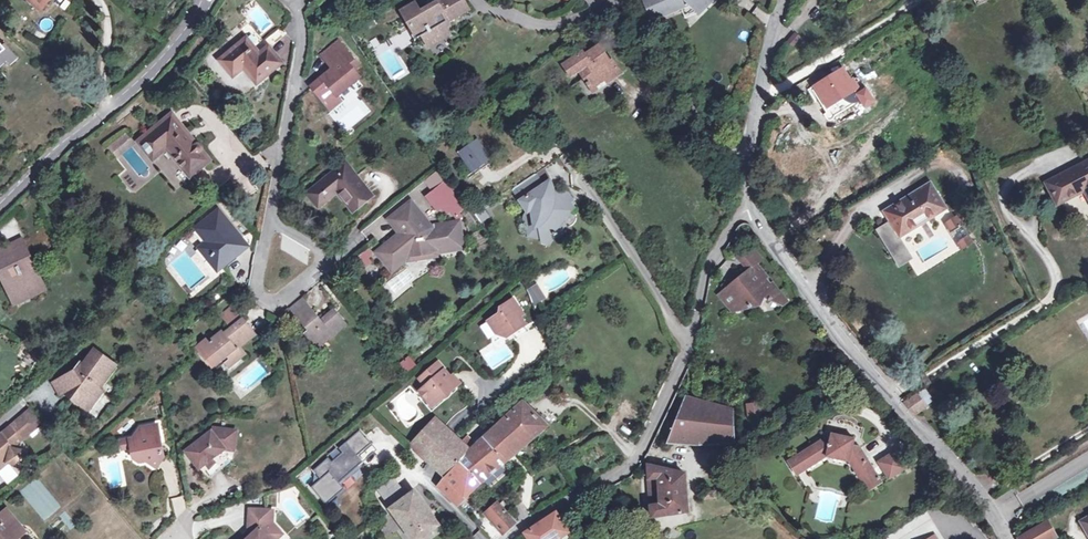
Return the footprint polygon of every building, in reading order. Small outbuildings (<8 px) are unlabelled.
[(41,11),(51,0),(29,0),(41,11)] [(410,27),(415,23),(422,35),(428,44),(434,41),(435,42),(443,38),(442,37),(447,34),(442,24),(468,8),(463,0),(440,0),(435,3),(436,4),(420,14),(415,4),(402,12),(410,27)] [(652,20),(690,3),(699,12),(712,0),(643,0),(652,20)] [(415,23),(410,27),(407,29),(413,40),(422,35),(415,23)] [(788,43),(796,46),(801,36),(793,33),(788,43)] [(220,61),(227,70),(231,67),(237,74),(244,68),(257,84),(282,63),(269,47),(260,54),(247,38),(220,61)] [(359,78),(349,66),(355,62),(338,43),(323,56),(333,70),(313,87),(330,109),(342,99),(338,94),(359,78)] [(605,57),(598,47),(584,55),(582,52),(564,64),(571,75),(577,70),(591,89),(605,80),(607,83),(620,73),(610,58),(604,62),(601,59),(605,57)] [(231,67),(227,70),(233,77),(237,74),(231,67)] [(850,82),(842,70),(816,87),(813,82),(809,85),(827,113),(848,100),(854,101),(860,100),(864,107),(873,102),(865,89),(860,92),(853,81),(850,82)] [(185,136),(188,133),(172,114),(137,142),(153,161),(167,149),(172,145),(177,152),(173,156),(190,178),(210,160),(201,150),(201,145),(198,143),(196,144),(191,138),(188,141),(185,136)] [(462,151),(474,167),(486,159),(475,142),(462,151)] [(172,145),(167,149),(173,156),(177,152),(172,145)] [(1087,197),(1087,162),(1046,184),(1057,204),(1084,190),(1087,197)] [(335,188),(353,211),(370,196),(345,165),(309,195),(318,206),(329,197),(327,194),(335,188)] [(453,212),(462,205),(437,172),(425,181),(439,199),(441,198),(453,212)] [(564,193),(552,194),(546,194),(542,186),(534,174),(511,189),(519,201),(523,198),(525,210),(530,210),(533,224),(536,224),(539,243),(543,244),(551,234),(562,231),(561,222),(569,211),(572,208),(568,202),(570,201),(564,193)] [(546,194),(552,194),(548,182),(542,186),(546,194)] [(883,211),(899,237),(946,208),(931,183),(883,211)] [(430,227),(416,211),(418,209),(412,203),(390,221),(395,228),(397,227),(404,236),(397,242),(395,239),(379,253),(393,270),(409,257),(411,260),(436,255),(436,252),(462,247),(459,222),(430,227)] [(232,253),(244,243),(219,211),(196,229),(207,242),(215,253),(208,259),(217,272),(235,257),(232,253)] [(956,217),(947,222),(953,230),(961,225),(956,217)] [(967,234),(961,225),(953,230),(958,239),(967,234)] [(47,229),(14,245),(20,258),(13,261),(17,269),(7,274),(9,279),(4,282),(14,304),(31,296),(33,299),(44,294),(39,283),(37,283),(34,276),(38,274),(28,252),(34,249),(36,253),(54,244),(47,229)] [(967,234),(958,239),(963,246),(972,241),(967,234)] [(215,253),(207,242),(199,249),(208,259),(215,253)] [(232,253),(235,257),(248,247),(244,243),(232,253)] [(14,245),(0,251),(0,273),(4,282),(9,279),(7,274),(17,269),(13,261),(20,258),(14,245)] [(747,270),(737,279),(739,282),(719,298),(732,314),(749,309),(750,303),(762,294),(765,297),(768,291),(770,292),(772,293),(769,296),(771,299),(772,298),(784,303),(789,300),(773,282),(771,284),(767,279),(769,277),(758,263),(763,258),(753,246),(745,252),(743,251),(736,257),(747,270)] [(363,269),(374,260),(367,250),(355,258),(363,269)] [(739,282),(737,279),(717,295),(719,298),(739,282)] [(536,284),(527,290),(536,303),(545,297),(536,284)] [(750,303),(749,309),(761,306),(765,297),(762,294),(750,303)] [(334,309),(321,320),(303,298),(288,309),(307,331),(303,334),(310,342),(314,339),(319,345),(346,323),(334,309)] [(513,337),(527,327),(522,319),(525,317),(515,301),(502,310),(505,313),(490,323),(498,336),(504,333),(508,340),(513,337)] [(233,330),(244,321),(233,309),(223,318),(233,330)] [(254,334),(244,321),(233,330),(223,338),(220,335),(208,344),(206,342),(198,348),(213,367),(227,356),(233,363),(245,354),(239,346),(254,334)] [(532,334),(527,327),(513,337),(517,343),(532,334)] [(72,398),(85,408),(94,396),(97,399),(106,387),(102,384),(116,365),(95,350),(87,361),(90,363),(86,367),(82,364),(77,370),(55,383),(62,395),(75,387),(78,389),(72,398)] [(24,352),(20,366),(31,369),(35,355),(24,352)] [(432,397),(437,404),(461,384),(454,376),(450,380),(448,377),(450,376),(439,363),(420,379),(426,387),(420,392),(428,401),(432,397)] [(917,396),(926,406),(932,402),(923,391),(917,396)] [(94,396),(85,408),(89,410),(97,399),(94,396)] [(914,414),(926,406),(917,396),(904,404),(914,414)] [(733,413),(714,414),(713,406),(687,399),(670,440),(674,442),(698,444),(733,441),(733,413)] [(748,417),(761,415),(758,401),(745,404),(748,417)] [(490,433),(512,454),(544,426),(522,404),(490,433)] [(31,409),(10,427),(21,440),(42,422),(31,409)] [(470,451),(462,444),(454,437),(435,420),(411,445),(445,477),(461,460),(470,451)] [(150,462),(163,451),(162,448),(159,447),(158,443),(161,442),(156,424),(138,428),(140,437),(131,439),(132,446),(135,457),(140,461),(149,459),(150,461),(150,462)] [(10,427),(0,435),(0,468),(7,463),(21,465),(24,451),(12,449),(21,440),(10,427)] [(214,435),(211,431),(186,450),(199,467),(223,449),(233,450),(236,431),(223,429),(214,435)] [(318,477),(311,485),(327,506),(346,490),(342,483),(365,464),(359,455),(373,445),(359,429),(338,447),(342,453),(333,460),(328,455),(313,468),(318,477)] [(470,451),(492,473),(512,454),(490,433),(476,446),(470,451)] [(851,462),(862,482),(877,473),(862,447),(855,445),(856,439),(850,437),(842,435),(837,434),(835,440),(827,438),(791,461),(800,476),(831,457),(851,462)] [(470,451),(476,446),(469,437),(462,444),(470,451)] [(120,449),(132,446),(131,439),(119,442),(120,449)] [(877,458),(879,461),(889,455),(900,471),(906,467),(893,448),(877,458)] [(223,449),(199,467),(207,478),(232,459),(233,450),(223,449)] [(163,451),(150,462),(157,467),(165,456),(163,451)] [(461,460),(481,482),(492,473),(470,451),(461,460)] [(890,478),(900,471),(889,455),(879,461),(890,478)] [(165,456),(157,467),(160,469),(167,458),(165,456)] [(480,483),(481,482),(461,460),(445,477),(438,487),(457,506),(480,483)] [(652,517),(687,512),(683,473),(646,466),(648,479),(657,479),(660,505),(651,506),(652,517)] [(883,482),(877,473),(862,482),(868,491),(883,482)] [(704,500),(717,498),(716,490),(703,492),(704,500)] [(414,492),(391,510),(412,538),(422,538),(439,527),(414,492)] [(504,534),(518,522),(499,501),(498,502),(485,514),(504,534)] [(266,517),(266,509),(250,508),(250,517),(266,517)] [(250,517),(250,528),(251,529),(254,534),(248,538),(272,538),(281,530),(274,523),(274,509),(266,509),(266,517),(250,517)] [(24,532),(6,511),(0,516),(0,538),(16,538),(24,532)] [(556,514),(550,517),(525,533),(529,538),(559,538),(571,530),(559,514),(556,515),(556,514)] [(494,538),(500,533),(487,519),(481,525),(494,538)] [(1046,521),(1017,537),(1018,538),(1050,538),(1055,536),(1046,521)] [(251,529),(244,535),(247,538),(248,538),(254,534),(251,529)] [(284,532),(281,530),(272,538),(277,538),(284,532)]
